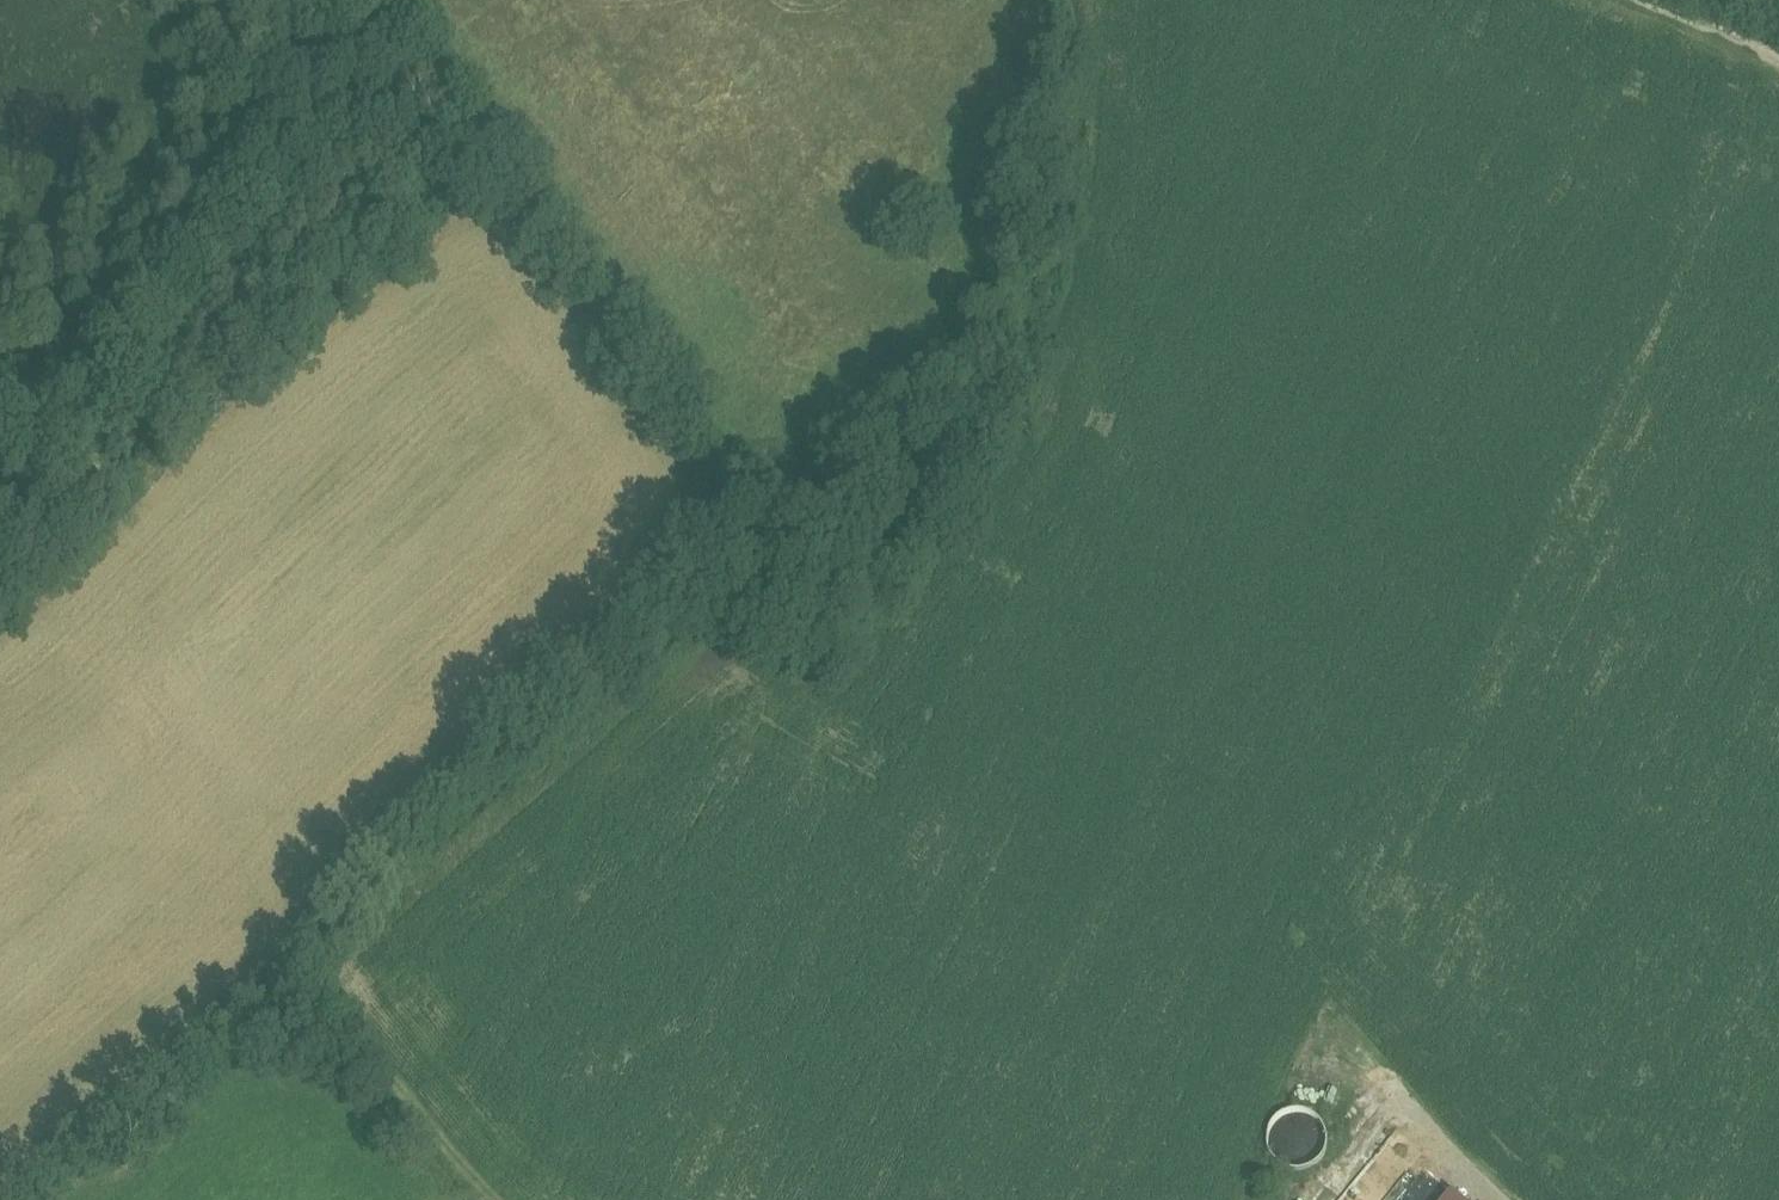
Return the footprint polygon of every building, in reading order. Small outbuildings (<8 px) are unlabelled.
[(1273,1121),(1266,1130),(1262,1141),(1263,1153),(1268,1163),(1277,1171),(1288,1174),(1300,1173),(1310,1168),(1318,1159),(1321,1148),(1320,1136),(1315,1126),(1306,1119),(1295,1115),(1284,1116),(1273,1121)]
